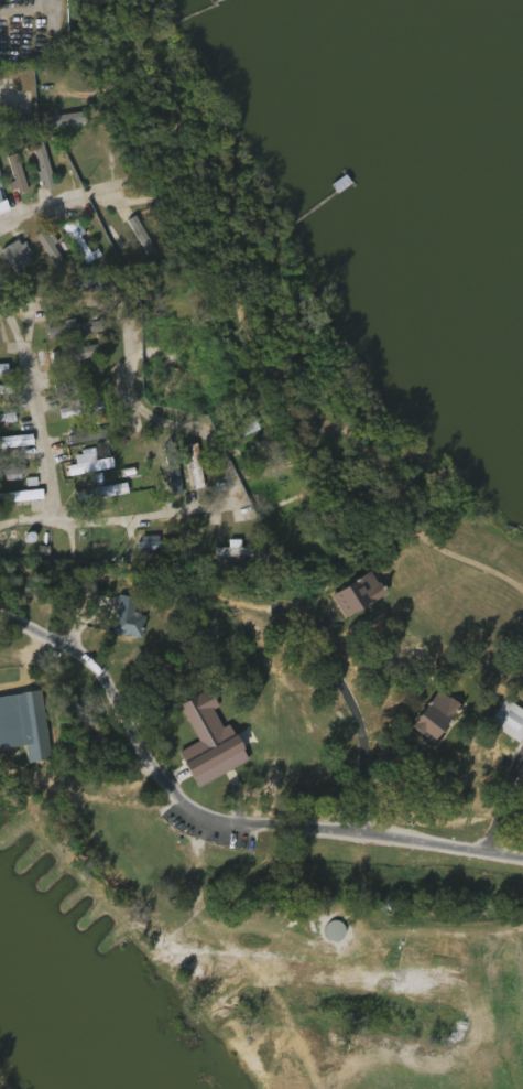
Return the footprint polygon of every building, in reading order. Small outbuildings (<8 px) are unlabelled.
[(77,116),(38,117),(38,128),(77,127),(77,116)] [(36,144),(46,142),(53,187),(44,190),(36,144)] [(46,189),(33,143),(23,146),(31,173),(28,174),(33,192),(46,189)] [(75,179),(70,152),(78,151),(84,177),(75,179)] [(9,195),(19,192),(9,159),(0,161),(0,165),(9,195)] [(108,224),(112,220),(135,255),(121,265),(91,222),(102,215),(108,224)] [(118,222),(137,256),(150,249),(131,215),(118,222)] [(54,228),(77,265),(86,260),(72,238),(76,235),(66,220),(54,228)] [(58,261),(49,247),(52,244),(39,227),(25,238),(47,269),(58,261)] [(34,261),(17,272),(3,251),(1,247),(19,236),(21,240),(34,261)] [(50,327),(99,324),(99,333),(51,336),(50,327)] [(9,376),(0,376),(0,365),(9,365),(9,376)] [(167,400),(165,370),(182,369),(184,400),(167,400)] [(186,403),(190,414),(176,421),(172,409),(186,403)] [(15,423),(0,423),(0,414),(15,414),(15,423)] [(230,441),(227,431),(264,420),(268,430),(230,441)] [(108,428),(108,444),(70,445),(69,430),(108,428)] [(253,462),(247,448),(274,436),(280,451),(253,462)] [(0,438),(0,449),(24,448),(23,437),(0,438)] [(176,442),(184,495),(173,496),(165,444),(176,442)] [(205,488),(194,489),(189,445),(200,444),(205,488)] [(193,483),(188,448),(180,450),(183,471),(179,472),(180,484),(193,483)] [(113,468),(76,473),(74,453),(96,451),(97,461),(112,459),(113,468)] [(257,484),(251,470),(287,457),(292,471),(257,484)] [(163,497),(173,496),(168,461),(157,462),(163,497)] [(129,496),(88,498),(88,488),(129,486),(129,496)] [(163,542),(151,542),(151,537),(129,538),(130,553),(164,552),(163,542)] [(217,559),(217,549),(265,549),(265,559),(217,559)] [(127,600),(109,597),(102,634),(132,640),(136,617),(124,615),(127,600)] [(170,706),(189,743),(169,753),(188,789),(240,763),(220,725),(213,729),(204,711),(209,708),(200,691),(170,706)] [(16,763),(40,762),(35,692),(11,693),(16,763)] [(506,700),(522,709),(522,741),(522,743),(492,725),(506,700)] [(361,716),(390,708),(394,720),(364,729),(361,716)] [(426,746),(431,732),(460,741),(456,755),(426,746)]
